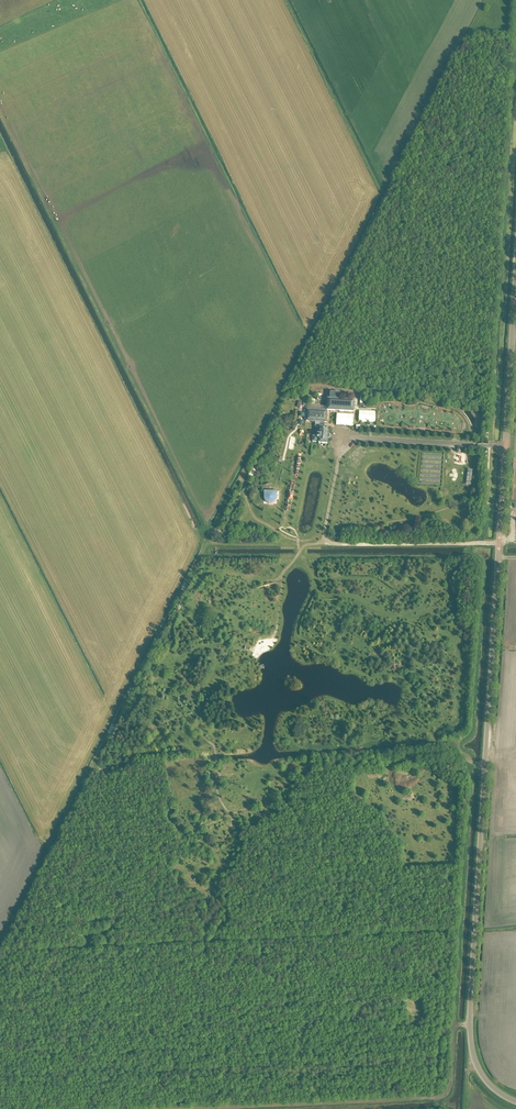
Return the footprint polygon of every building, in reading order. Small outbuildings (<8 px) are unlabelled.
[(330,400),(328,400),(327,411),(353,412),(354,402),(340,401),(340,393),(330,393),(330,400)] [(327,412),(307,410),(307,422),(321,423),(320,428),(324,428),(324,423),(326,423),(327,412)] [(375,423),(376,412),(359,411),(359,423),(373,423),(375,423)] [(353,426),(353,415),(337,414),(336,425),(353,426)] [(327,444),(328,428),(324,428),(320,428),(319,435),(318,435),(318,437),(313,437),(313,442),(319,443),(319,444),(327,444)]
